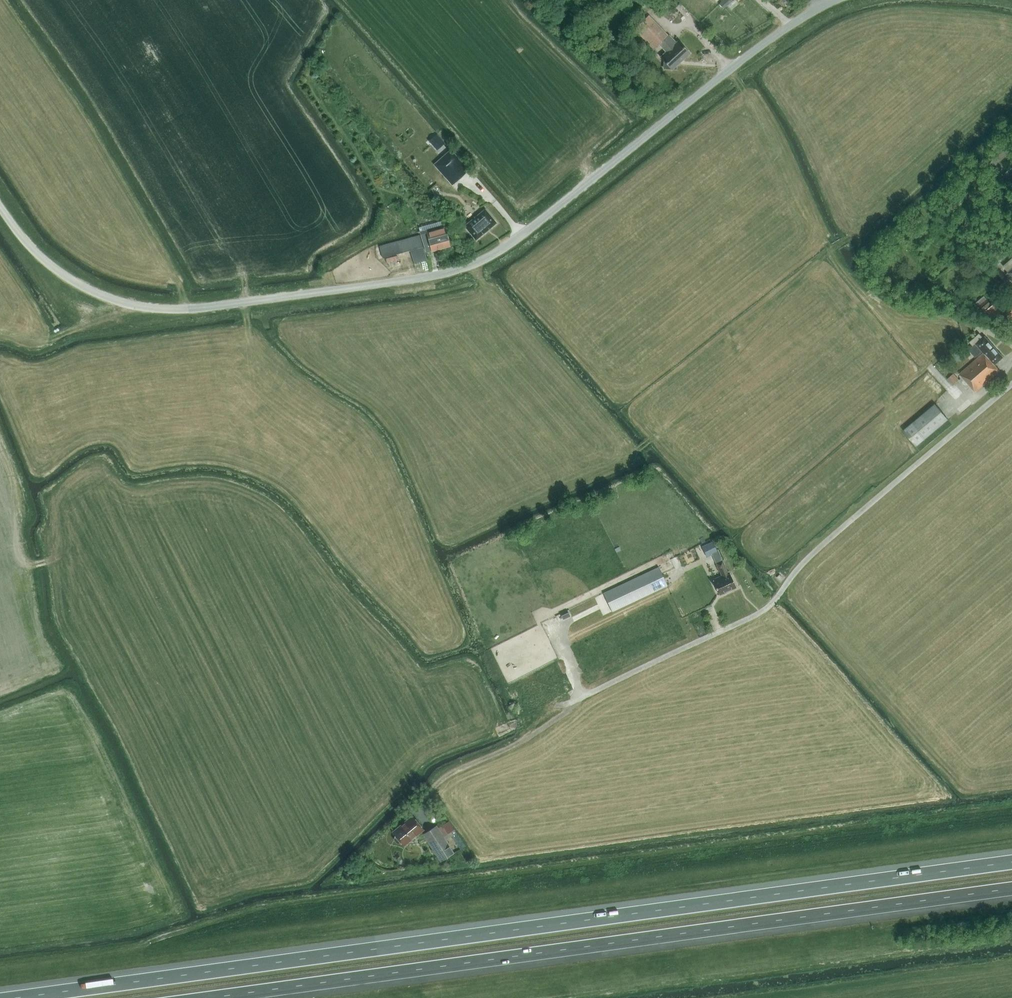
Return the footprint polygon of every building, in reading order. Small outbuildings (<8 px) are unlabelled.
[(731,0),(722,0),(718,4),(723,9),(732,0),(731,0)] [(675,43),(668,36),(649,15),(634,29),(653,50),(659,44),(666,52),(661,57),(665,61),(664,68),(671,69),(672,69),(673,69),(676,69),(676,66),(690,53),(678,41),(675,43)] [(442,146),(445,143),(437,134),(431,140),(435,145),(437,142),(442,146)] [(1011,174),(1011,154),(1008,148),(990,163),(1004,181),(1011,174)] [(468,169),(450,149),(433,164),(451,185),(468,169)] [(476,239),(496,223),(485,210),(465,226),(476,239)] [(425,252),(449,245),(447,235),(446,235),(444,228),(420,235),(425,252)] [(414,264),(427,260),(420,235),(379,246),(383,258),(410,250),(414,264)] [(1000,282),(1001,283),(993,274),(988,278),(996,286),(1000,282)] [(981,313),(991,305),(984,296),(974,304),(981,313)] [(1011,320),(1011,302),(1009,299),(1003,305),(999,300),(987,310),(993,318),(1003,309),(1011,320)] [(995,365),(1003,357),(985,336),(983,338),(979,333),(970,342),(973,345),(970,347),(969,351),(974,356),(977,356),(982,351),(984,353),(960,374),(976,392),(1000,371),(995,365)] [(948,376),(954,382),(961,376),(955,370),(948,376)] [(948,420),(934,403),(902,430),(916,446),(948,420)] [(718,551),(717,551),(712,541),(701,546),(706,557),(712,554),(716,563),(722,576),(713,580),(716,586),(715,586),(717,590),(718,590),(720,594),(736,587),(730,574),(729,574),(718,551)] [(682,567),(682,565),(687,563),(683,553),(678,556),(658,565),(659,567),(569,610),(578,628),(668,585),(663,576),(682,567)] [(423,829),(412,816),(393,832),(396,836),(393,838),(393,840),(395,844),(398,844),(400,841),(404,845),(423,829)] [(454,853),(443,836),(454,830),(448,821),(437,828),(436,825),(423,834),(441,861),(454,853)] [(344,876),(348,878),(352,875),(351,870),(347,869),(343,872),(344,876)]
